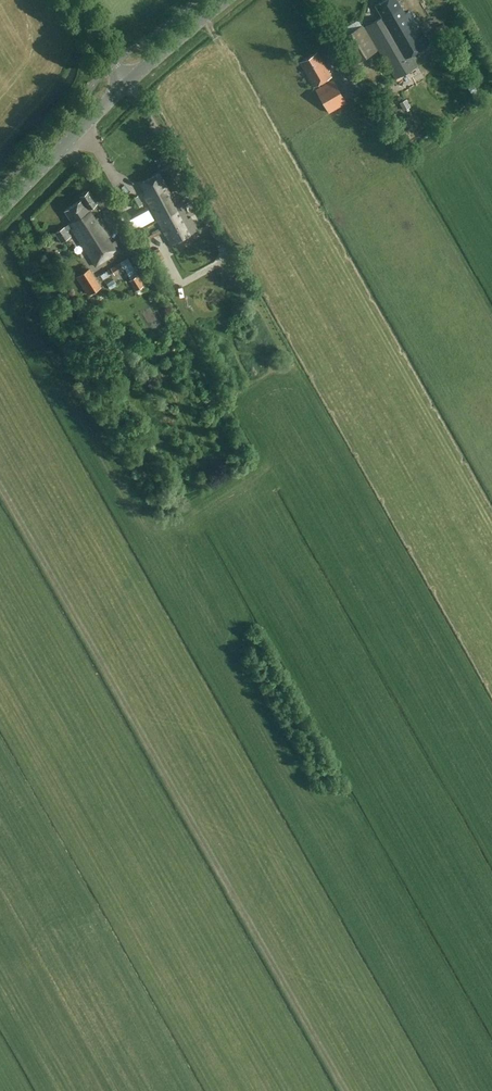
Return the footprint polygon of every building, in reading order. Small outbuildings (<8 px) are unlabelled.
[(427,44),(422,34),(419,36),(415,30),(418,28),(408,11),(405,13),(398,0),(383,0),(375,4),(382,16),(365,26),(395,79),(418,66),(411,54),(427,44)] [(370,3),(365,9),(370,13),(375,8),(370,3)] [(355,63),(376,50),(362,25),(340,38),(355,63)] [(314,86),(331,76),(317,52),(300,62),(314,86)] [(329,112),(346,102),(335,81),(316,91),(329,112)] [(187,213),(188,213),(182,201),(176,203),(172,196),(175,195),(172,190),(182,185),(171,163),(160,169),(164,176),(162,177),(160,173),(141,183),(146,194),(144,195),(171,244),(197,230),(190,216),(188,217),(187,213)] [(95,266),(121,249),(115,240),(111,242),(107,237),(111,234),(99,216),(96,218),(89,207),(90,207),(91,208),(96,205),(94,204),(96,202),(88,190),(87,191),(86,191),(82,193),(81,195),(80,196),(82,198),(65,210),(72,221),(55,232),(61,242),(71,236),(67,230),(71,227),(95,266)] [(120,262),(111,267),(115,274),(124,268),(120,262)] [(100,284),(89,268),(74,277),(85,294),(100,284)] [(144,284),(138,274),(129,280),(135,290),(144,284)] [(112,286),(118,281),(115,276),(109,281),(112,286)] [(151,319),(155,317),(159,324),(166,320),(158,304),(147,310),(151,319)] [(208,327),(201,331),(205,338),(212,334),(208,327)]
